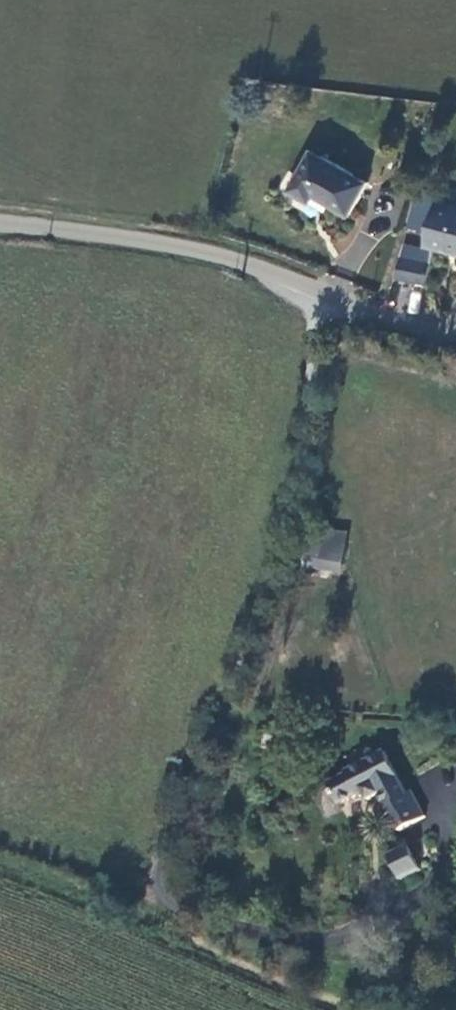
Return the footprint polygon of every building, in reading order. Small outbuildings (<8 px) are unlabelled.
[(315,156),(294,196),(317,209),(321,200),(358,220),(374,186),(315,156)] [(419,201),(417,209),(411,226),(438,233),(444,208),(419,201)] [(444,208),(438,233),(434,249),(455,254),(455,207),(445,204),(444,208)] [(430,252),(409,249),(407,264),(405,264),(401,283),(431,286),(434,268),(428,267),(430,252)] [(349,535),(310,529),(304,567),(312,568),(313,562),(345,567),(349,535)] [(350,776),(331,786),(342,807),(361,797),(362,799),(368,796),(372,802),(383,796),(402,832),(428,819),(414,793),(410,795),(387,753),(349,774),(350,776)] [(392,857),(404,881),(424,871),(412,847),(392,857)]
